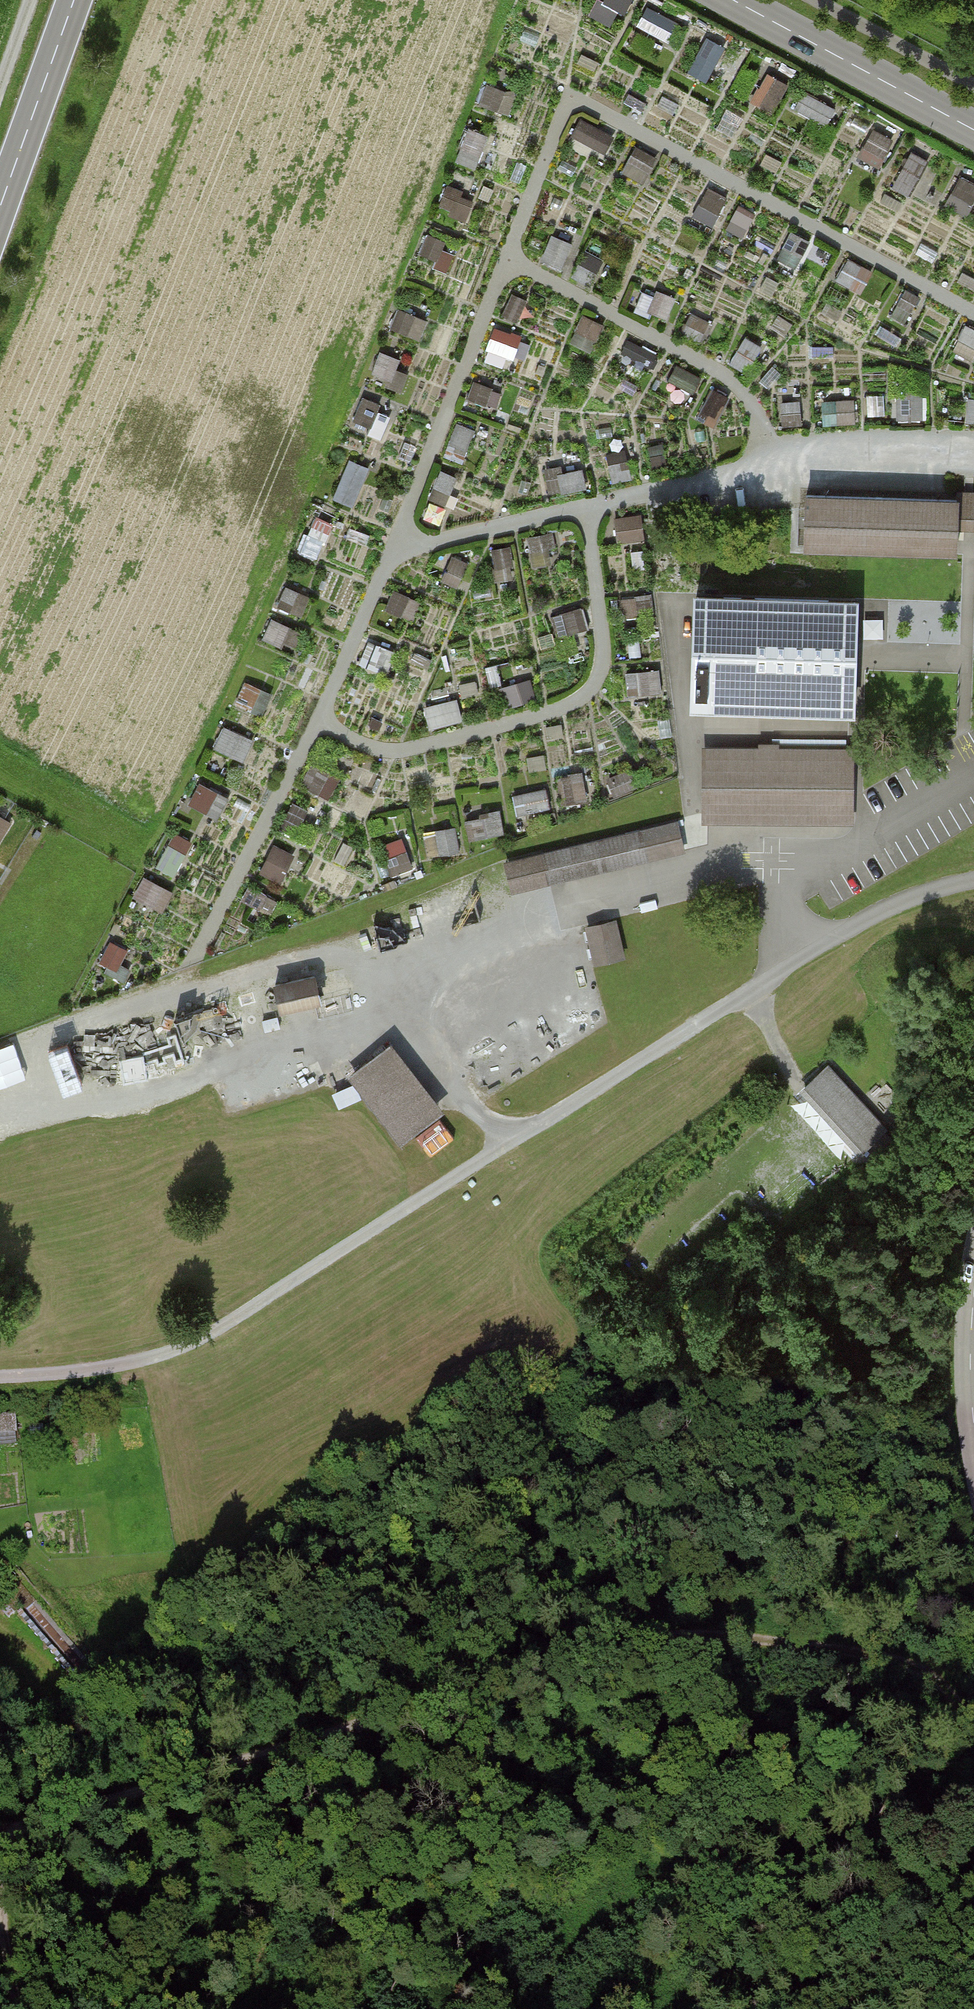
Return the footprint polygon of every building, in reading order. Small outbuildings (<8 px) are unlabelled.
[(617,25),(628,0),(604,0),(597,15),(617,25)] [(645,6),(638,29),(673,38),(679,16),(645,6)] [(688,71),(707,81),(726,45),(707,35),(688,71)] [(752,98),(776,110),(790,83),(766,71),(752,98)] [(510,112),(515,91),(485,84),(480,106),(510,112)] [(803,90),(795,108),(829,123),(836,105),(803,90)] [(606,153),(616,135),(581,117),(572,135),(606,153)] [(875,126),(860,156),(882,167),(897,138),(875,126)] [(465,128),(457,162),(479,167),(487,133),(465,128)] [(625,173),(647,180),(656,154),(634,147),(625,173)] [(911,193),(926,158),(911,152),(897,187),(911,193)] [(948,204),(969,214),(973,203),(973,181),(961,175),(948,204)] [(448,186),(440,209),(468,218),(476,195),(448,186)] [(713,225),(729,198),(708,186),(692,213),(713,225)] [(739,207),(731,228),(746,233),(754,212),(739,207)] [(798,267),(810,239),(790,230),(778,258),(798,267)] [(552,234),(541,259),(561,268),(572,242),(552,234)] [(862,292),(874,270),(849,256),(836,278),(862,292)] [(660,291),(651,308),(666,316),(675,299),(660,291)] [(398,308),(392,330),(422,338),(428,316),(398,308)] [(594,346),(604,323),(584,314),(574,337),(594,346)] [(973,358),(973,328),(966,324),(954,349),(973,358)] [(509,367),(520,333),(496,325),(485,360),(509,367)] [(629,338),(622,353),(652,366),(659,350),(629,338)] [(748,368),(761,345),(749,338),(736,361),(748,368)] [(372,377),(404,387),(411,364),(379,354),(372,377)] [(695,391),(702,377),(677,365),(670,379),(695,391)] [(475,381),(469,398),(495,407),(501,390),(475,381)] [(392,410),(363,399),(354,423),(382,434),(392,410)] [(462,463),(477,429),(459,421),(444,455),(462,463)] [(335,499),(356,506),(369,465),(349,458),(335,499)] [(551,495),(588,485),(582,463),(545,473),(551,495)] [(446,504),(458,476),(441,469),(430,497),(446,504)] [(806,495),(805,547),(956,551),(957,527),(968,528),(973,528),(973,507),(968,507),(957,507),(957,500),(806,495)] [(616,515),(617,540),(645,539),(643,513),(616,515)] [(550,531),(527,535),(533,566),(556,562),(550,531)] [(514,576),(512,545),(495,546),(497,577),(514,576)] [(392,590),(387,612),(416,619),(421,597),(392,590)] [(856,601),(696,597),(692,705),(853,710),(854,655),(856,601)] [(585,607),(553,613),(557,635),(589,630),(585,607)] [(627,670),(629,695),(663,693),(661,668),(627,670)] [(531,678),(501,687),(506,705),(536,697),(531,678)] [(430,728),(464,719),(458,697),(425,705),(430,728)] [(223,725),(215,748),(246,760),(255,738),(223,725)] [(845,739),(773,738),(773,749),(845,750),(845,739)] [(708,752),(707,822),(709,822),(709,815),(848,817),(848,754),(708,752)] [(217,819),(230,796),(201,780),(189,803),(217,819)] [(517,812),(549,809),(547,789),(515,792),(517,812)] [(475,838),(505,831),(500,812),(470,819),(475,838)] [(675,823),(503,864),(510,894),(683,853),(675,823)] [(154,865),(174,877),(195,841),(174,829),(154,865)] [(430,829),(430,852),(457,852),(457,829),(430,829)] [(381,844),(392,875),(414,867),(404,836),(381,844)] [(261,874),(284,882),(295,851),(272,843),(261,874)] [(163,911),(174,890),(145,875),(134,896),(163,911)] [(271,915),(279,902),(251,885),(243,898),(271,915)] [(614,923),(583,931),(593,968),(624,960),(614,923)] [(272,990),(277,1013),(318,1004),(312,981),(272,990)] [(386,1048),(345,1079),(396,1146),(438,1115),(386,1048)] [(827,1067),(805,1087),(862,1149),(884,1129),(827,1067)]
